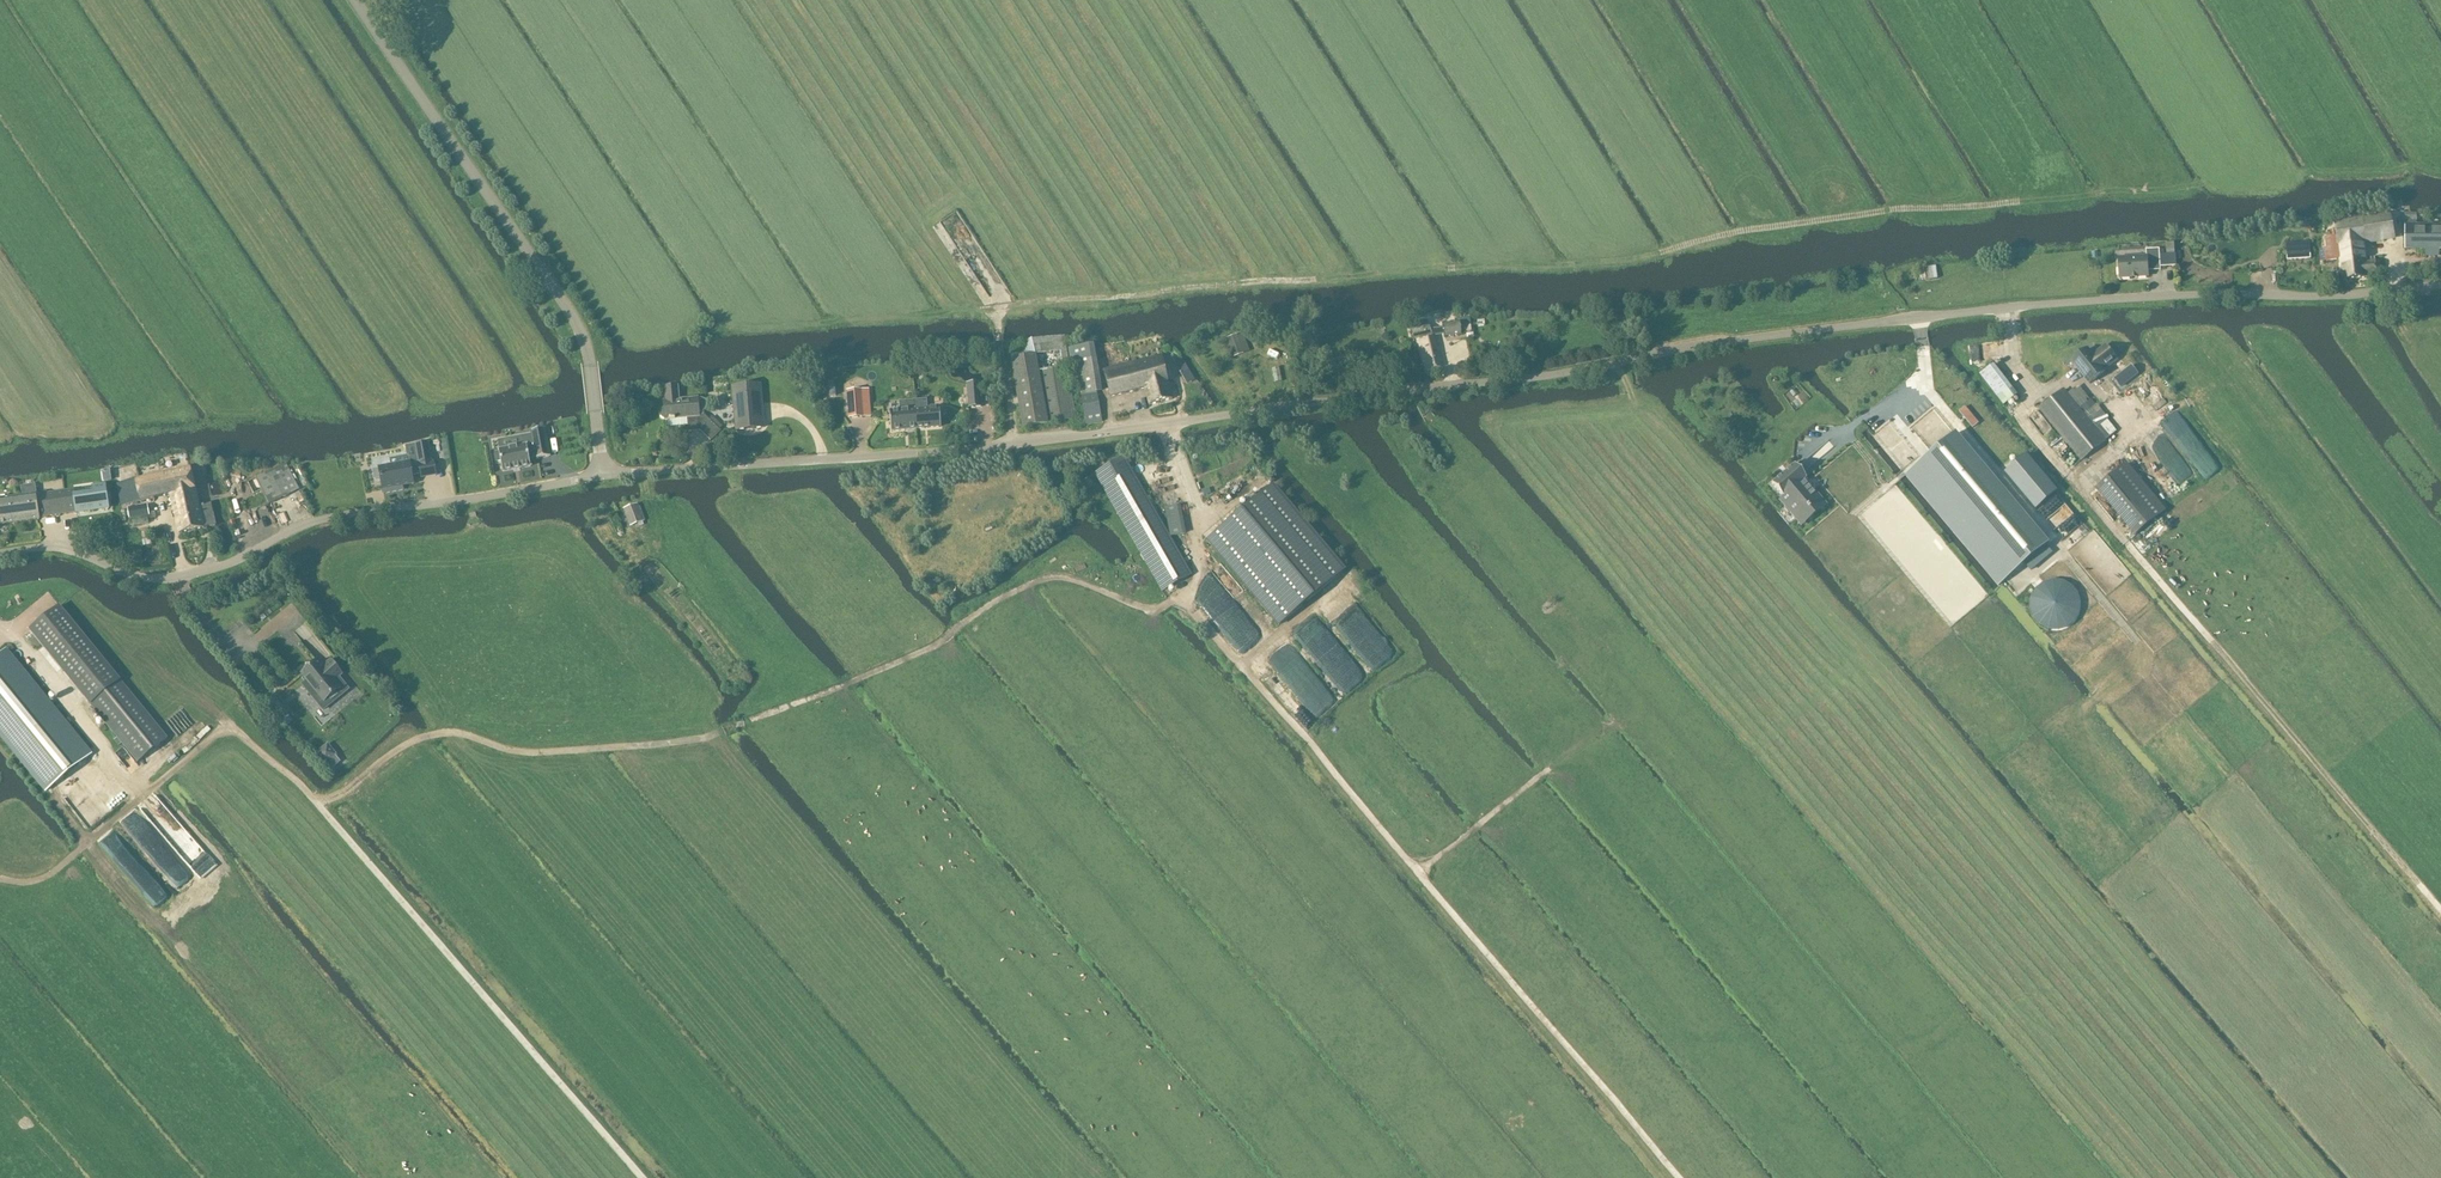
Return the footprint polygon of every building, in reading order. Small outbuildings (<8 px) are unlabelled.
[(2328,249),(2325,249),(2326,260),(2340,259),(2342,271),(2342,272),(2352,270),(2351,264),(2367,262),(2364,242),(2395,238),(2391,217),(2336,224),(2338,237),(2327,238),(2328,249)] [(2406,225),(2406,249),(2440,249),(2440,225),(2406,225)] [(2289,258),(2310,257),(2309,244),(2288,244),(2289,258)] [(2131,277),(2131,278),(2138,278),(2138,277),(2149,276),(2148,268),(2161,267),(2160,249),(2146,250),(2147,257),(2119,258),(2121,278),(2131,277)] [(2352,270),(2342,272),(2343,281),(2369,277),(2369,275),(2377,274),(2376,261),(2371,262),(2367,262),(2351,264),(2352,270)] [(1460,326),(1471,325),(1470,318),(1459,319),(1460,322),(1443,325),(1445,337),(1461,334),(1460,326)] [(1427,370),(1442,367),(1434,337),(1432,337),(1429,326),(1412,330),(1414,340),(1420,338),(1421,341),(1419,342),(1427,370)] [(1243,353),(1237,336),(1228,339),(1235,357),(1243,353)] [(1009,343),(1021,415),(1023,428),(1076,419),(1062,337),(1009,343)] [(1082,396),(1085,415),(1087,424),(1102,422),(1089,346),(1068,349),(1075,388),(1080,388),(1081,396),(1082,396)] [(2072,361),(2090,384),(2105,371),(2104,370),(2117,360),(2106,346),(2097,353),(2097,354),(2094,357),(2088,349),(2072,361)] [(1188,369),(1181,356),(1172,360),(1179,373),(1188,369)] [(1145,389),(1169,384),(1162,357),(1103,370),(1111,397),(1145,389)] [(2121,387),(2138,374),(2132,366),(2115,380),(2121,387)] [(969,408),(981,407),(979,383),(967,384),(969,408)] [(1173,400),(1169,384),(1145,389),(1150,406),(1173,400)] [(733,387),(735,415),(737,430),(764,428),(762,415),(760,385),(733,387)] [(861,390),(847,391),(849,419),(863,418),(861,390)] [(2040,409),(2044,415),(2081,461),(2106,441),(2064,390),(2040,409)] [(664,402),(665,408),(664,408),(663,408),(662,409),(661,410),(660,411),(660,412),(660,413),(660,414),(660,415),(660,416),(660,417),(661,417),(661,418),(662,419),(663,419),(664,420),(665,420),(688,418),(689,432),(700,431),(710,441),(720,430),(705,415),(700,416),(699,398),(664,402)] [(914,401),(916,428),(916,429),(940,427),(939,408),(923,409),(922,400),(914,401)] [(905,429),(916,428),(914,401),(899,402),(900,410),(890,411),(891,432),(892,432),(905,431),(905,429)] [(1965,407),(1960,412),(1973,428),(1979,423),(1965,407)] [(1950,413),(1897,454),(1963,529),(2014,490),(1950,413)] [(520,469),(520,468),(531,466),(529,458),(536,457),(537,459),(550,457),(544,429),(532,431),(532,435),(521,437),(522,446),(499,451),(499,453),(496,453),(498,461),(501,461),(503,472),(514,470),(520,469)] [(447,440),(441,440),(445,461),(450,460),(447,440)] [(424,466),(433,464),(430,444),(419,446),(422,460),(376,469),(378,480),(385,479),(387,493),(409,488),(408,484),(418,482),(417,476),(425,474),(424,466)] [(2006,473),(2037,509),(2058,492),(2027,455),(2006,473)] [(1162,592),(1192,575),(1124,457),(1095,474),(1162,592)] [(1791,458),(1763,481),(1770,489),(1767,491),(1786,514),(1816,491),(1796,470),(1798,467),(1791,458)] [(270,505),(300,490),(286,463),(257,478),(270,505)] [(2098,488),(2137,535),(2165,511),(2126,464),(2098,488)] [(192,467),(117,483),(121,505),(145,500),(145,501),(171,495),(180,533),(205,528),(205,527),(216,525),(213,511),(202,513),(201,509),(205,508),(205,505),(210,504),(200,506),(192,467)] [(112,480),(111,469),(103,470),(104,481),(112,480)] [(75,490),(66,491),(69,514),(109,508),(105,486),(94,487),(95,494),(76,497),(75,490)] [(1208,540),(1279,625),(1343,571),(1272,486),(1208,540)] [(0,499),(0,525),(40,519),(40,518),(69,514),(66,491),(37,495),(37,494),(36,494),(23,496),(0,499)] [(637,504),(624,509),(631,526),(643,521),(637,504)] [(130,519),(150,516),(148,506),(129,509),(130,519)] [(1171,537),(1183,535),(1178,506),(1166,508),(1171,537)] [(30,630),(138,762),(167,738),(60,606),(30,630)] [(0,655),(0,734),(47,791),(92,755),(6,650),(0,655)] [(323,668),(318,661),(302,674),(307,681),(303,685),(323,710),(349,689),(339,677),(342,675),(331,661),(323,668)] [(280,719),(288,713),(276,698),(268,705),(280,719)] [(328,744),(316,754),(325,764),(326,764),(331,769),(340,761),(336,756),(337,755),(328,744)]
